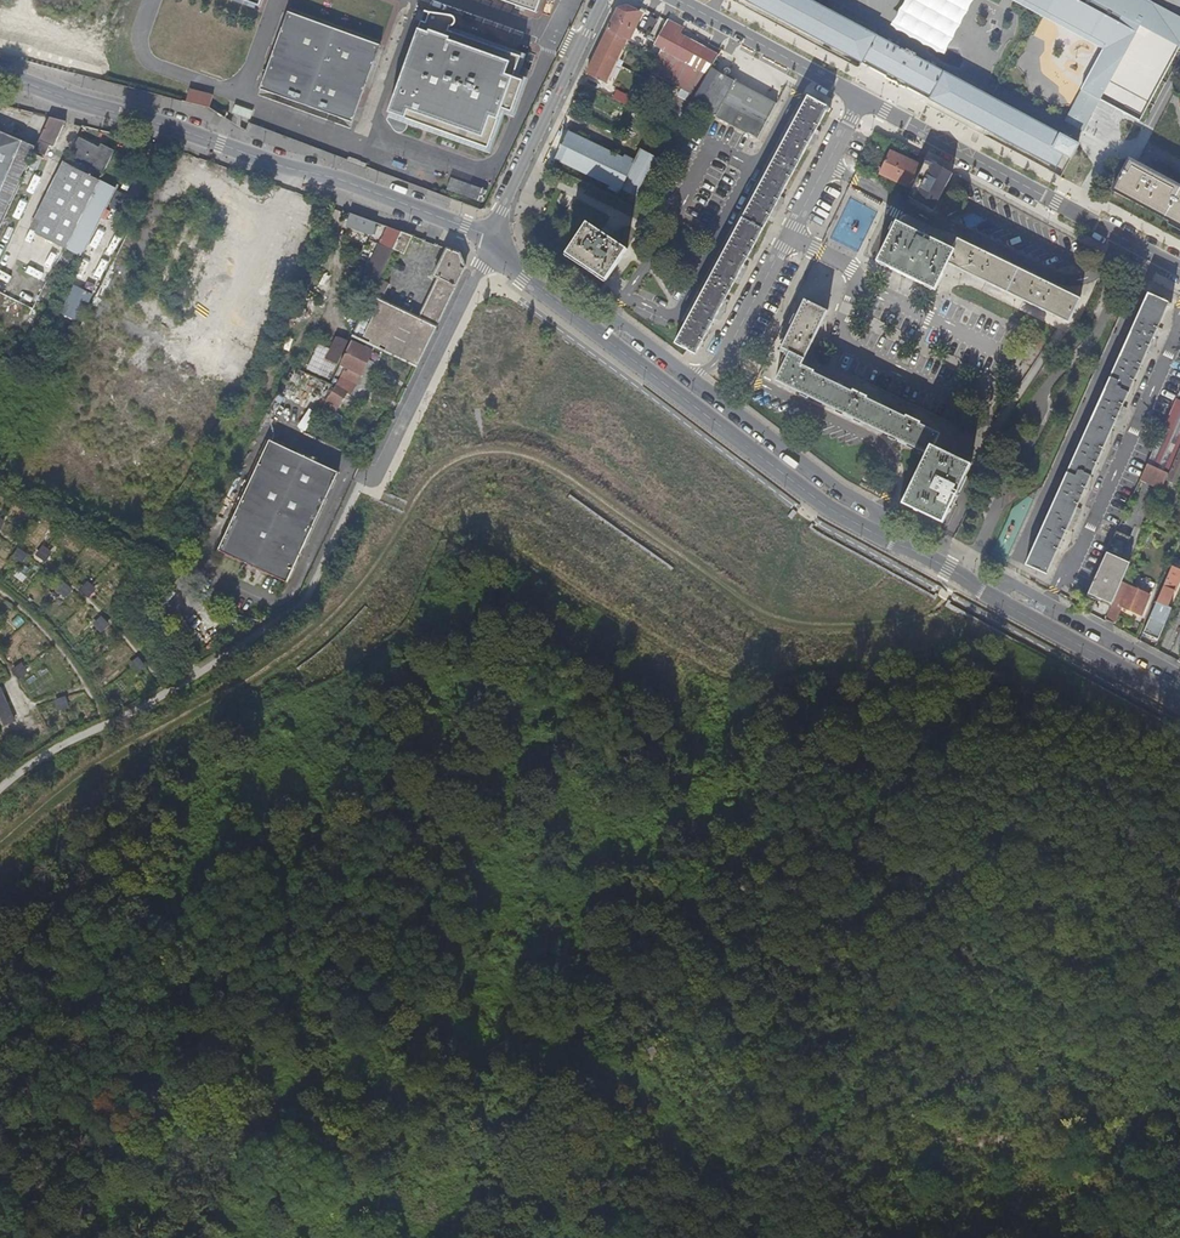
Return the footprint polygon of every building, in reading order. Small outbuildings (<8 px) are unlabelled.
[(536,13),(540,0),(500,0),(536,13)] [(917,92),(1056,166),(1063,155),(1071,159),(1078,145),(1060,135),(1061,134),(996,100),(914,57),(916,54),(906,49),(905,51),(825,8),(811,0),(745,0),(874,68),(875,69),(876,69),(878,68),(884,71),(890,74),(890,76),(894,78),(894,79),(898,81),(899,81),(903,83),(904,82),(911,85),(916,88),(917,92)] [(905,3),(898,9),(896,17),(890,24),(894,27),(897,31),(904,32),(909,38),(918,39),(923,45),(930,46),(936,51),(941,52),(945,55),(948,44),(953,38),(955,30),(960,24),(962,17),(967,12),(969,4),(973,0),(905,0),(905,3)] [(1042,16),(1103,48),(1063,120),(1083,131),(1100,100),(1115,107),(1141,121),(1179,45),(1179,0),(1151,0),(1150,0),(1012,0),(1042,16)] [(617,9),(585,75),(603,83),(625,38),(629,30),(638,12),(626,6),(617,9)] [(254,88),(352,124),(380,47),(283,11),(254,88)] [(453,18),(431,14),(426,13),(389,114),(488,150),(503,110),(512,114),(523,82),(514,79),(522,59),(450,32),(451,29),(453,28),(454,27),(456,26),(457,23),(457,21),(455,19),(453,18)] [(682,29),(668,21),(665,27),(664,26),(654,45),(660,49),(649,71),(681,87),(695,96),(711,68),(718,55),(679,34),(682,29)] [(629,30),(625,38),(644,48),(648,40),(629,30)] [(726,76),(711,68),(695,96),(691,103),(756,139),(776,103),(736,82),(737,80),(735,80),(735,81),(728,77),(728,76),(727,75),(726,76)] [(695,96),(681,87),(676,95),(691,103),(695,96)] [(189,89),(186,103),(211,108),(214,94),(189,89)] [(717,325),(719,321),(715,318),(725,299),(734,282),(738,284),(741,279),(737,277),(744,265),(767,221),(771,223),(774,217),(770,215),(780,197),(806,149),(810,151),(813,145),(809,144),(816,131),(826,112),(829,113),(831,109),(808,96),(795,120),(793,123),(791,126),(792,126),(776,156),(776,155),(774,159),(772,161),(773,161),(755,194),(753,197),(752,200),(733,237),(732,236),(731,239),(729,242),(729,243),(712,275),(711,275),(710,277),(708,281),(709,281),(688,318),(687,321),(685,324),(685,325),(675,344),(695,355),(712,323),(717,325)] [(406,120),(389,114),(387,121),(395,132),(399,134),(403,134),(406,132),(408,130),(408,126),(407,123),(406,120)] [(54,146),(66,121),(49,117),(33,147),(32,150),(44,156),(50,144),(54,146)] [(71,158),(103,174),(114,152),(122,136),(87,127),(81,138),(71,158)] [(819,133),(816,131),(809,144),(813,145),(819,133)] [(621,189),(638,197),(659,159),(639,149),(634,160),(624,156),(622,158),(568,132),(563,141),(562,140),(557,150),(558,150),(554,159),(608,186),(607,188),(618,194),(621,189)] [(32,150),(33,147),(0,133),(0,223),(32,150)] [(70,157),(71,158),(81,138),(80,138),(70,157)] [(984,147),(1005,158),(1010,149),(989,138),(984,147)] [(141,159),(149,143),(139,140),(115,188),(87,244),(81,256),(25,367),(53,379),(149,191),(130,181),(141,159)] [(921,165),(889,151),(879,173),(911,188),(921,165)] [(551,157),(546,155),(542,163),(547,166),(551,157)] [(950,173),(923,160),(921,165),(911,188),(907,197),(931,209),(950,173)] [(1129,160),(1120,177),(1113,190),(1179,226),(1179,188),(1129,160)] [(72,166),(64,162),(30,230),(37,234),(72,166)] [(115,188),(100,180),(102,176),(97,174),(95,178),(93,176),(94,173),(87,170),(85,173),(72,166),(37,234),(65,248),(71,236),(87,244),(115,188)] [(1106,186),(1112,189),(1119,176),(1113,174),(1106,186)] [(484,190),(450,178),(446,190),(480,202),(484,190)] [(770,215),(774,217),(784,199),(780,197),(770,215)] [(366,232),(371,221),(352,214),(347,225),(366,232)] [(371,221),(366,232),(371,234),(375,222),(371,221)] [(1000,260),(957,239),(952,249),(897,223),(877,262),(936,290),(950,264),(1069,322),(1080,299),(1062,290),(1000,260)] [(584,229),(566,255),(588,270),(606,281),(627,250),(586,224),(584,229)] [(368,274),(380,280),(394,250),(402,232),(389,227),(368,274)] [(413,237),(402,232),(394,250),(404,254),(413,237)] [(87,244),(71,236),(65,248),(81,256),(87,244)] [(459,254),(447,249),(434,276),(438,278),(418,318),(382,301),(390,285),(380,280),(353,336),(366,342),(374,346),(417,367),(464,269),(459,254)] [(737,277),(741,279),(747,267),(744,265),(737,277)] [(17,295),(32,300),(34,294),(20,288),(17,295)] [(1071,532),(1074,527),(1069,525),(1077,507),(1096,464),(1114,425),(1119,427),(1121,422),(1116,420),(1123,407),(1148,351),(1153,353),(1155,349),(1150,346),(1159,328),(1169,303),(1149,294),(1135,324),(1134,323),(1133,327),(1132,329),(1118,361),(1117,361),(1116,364),(1115,366),(1115,367),(1100,400),(1099,401),(1098,403),(1097,406),(1097,407),(1080,445),(1080,444),(1078,447),(1077,450),(1078,450),(1063,484),(1062,484),(1061,486),(1059,490),(1060,490),(1042,530),(1041,529),(1040,532),(1039,535),(1039,536),(1026,565),(1047,575),(1067,530),(1071,532)] [(715,318),(719,321),(729,301),(725,299),(715,318)] [(926,455),(902,505),(943,525),(956,498),(971,466),(934,448),(940,435),(919,425),(920,423),(906,416),(905,418),(866,399),(867,397),(852,390),(851,391),(813,373),(814,371),(802,365),(828,311),(805,300),(792,325),(779,352),(787,356),(775,381),(802,395),(845,416),(897,441),(926,455)] [(1150,346),(1155,349),(1163,330),(1159,328),(1150,346)] [(374,346),(366,342),(364,348),(351,341),(340,364),(348,368),(346,372),(343,371),(340,376),(356,384),(365,366),(369,368),(372,361),(368,359),(374,346)] [(38,381),(44,384),(47,377),(41,375),(38,381)] [(340,376),(336,375),(331,386),(334,387),(335,388),(347,393),(350,394),(356,384),(340,376)] [(326,407),(336,411),(338,411),(347,393),(335,388),(326,407)] [(288,402),(279,396),(269,412),(278,418),(288,402)] [(1175,401),(1165,425),(1147,464),(1140,480),(1161,489),(1168,473),(1179,448),(1179,446),(1179,403),(1175,401)] [(336,411),(326,407),(322,416),(332,421),(336,411)] [(1116,420),(1121,422),(1127,409),(1123,407),(1116,420)] [(317,414),(310,410),(300,425),(307,429),(317,414)] [(258,569),(287,583),(339,473),(270,441),(218,551),(248,565),(258,569)] [(1167,481),(1176,485),(1179,476),(1179,450),(1167,481)] [(1179,487),(1176,485),(1167,481),(1164,487),(1174,491),(1173,494),(1177,495),(1179,487)] [(1154,514),(1166,519),(1168,515),(1170,510),(1158,505),(1154,514)] [(1069,525),(1074,527),(1082,509),(1077,507),(1069,525)] [(1089,593),(1112,603),(1120,585),(1129,566),(1119,562),(1130,538),(1116,532),(1089,593)] [(47,562),(53,553),(42,546),(37,555),(47,562)] [(23,567),(30,557),(18,548),(11,559),(23,567)] [(258,569),(248,565),(246,569),(256,574),(258,569)] [(1146,627),(1143,633),(1159,640),(1172,609),(1168,608),(1179,580),(1179,571),(1171,567),(1146,627)] [(67,598),(73,588),(61,581),(56,591),(67,598)] [(89,598),(97,589),(88,581),(80,590),(89,598)] [(1148,597),(1120,585),(1112,603),(1105,621),(1115,625),(1121,608),(1127,610),(1126,612),(1132,615),(1133,612),(1141,616),(1148,597)] [(101,616),(93,625),(102,634),(110,625),(101,616)] [(139,657),(129,664),(137,674),(146,667),(139,657)] [(19,680),(28,674),(22,664),(12,670),(19,680)] [(46,668),(23,682),(30,694),(54,681),(46,668)] [(0,688),(0,723),(1,726),(14,723),(4,687),(0,688)] [(66,697),(55,701),(59,712),(70,708),(66,697)]
